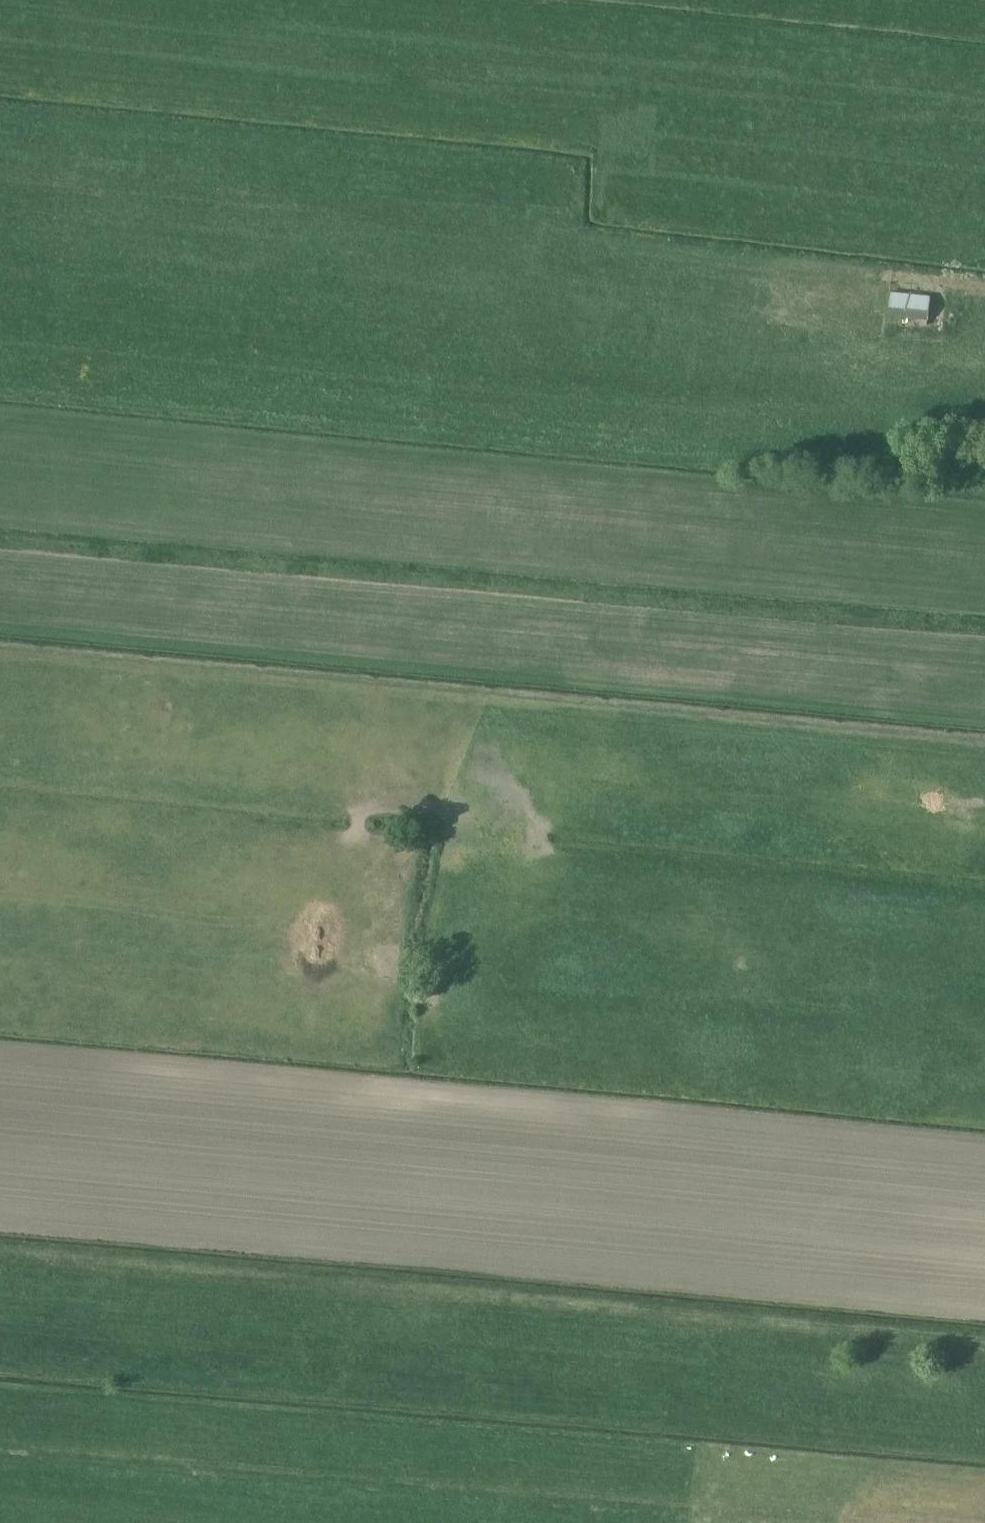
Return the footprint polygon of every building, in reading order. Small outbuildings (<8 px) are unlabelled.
[(889,315),(929,319),(931,297),(892,293),(889,315)]
